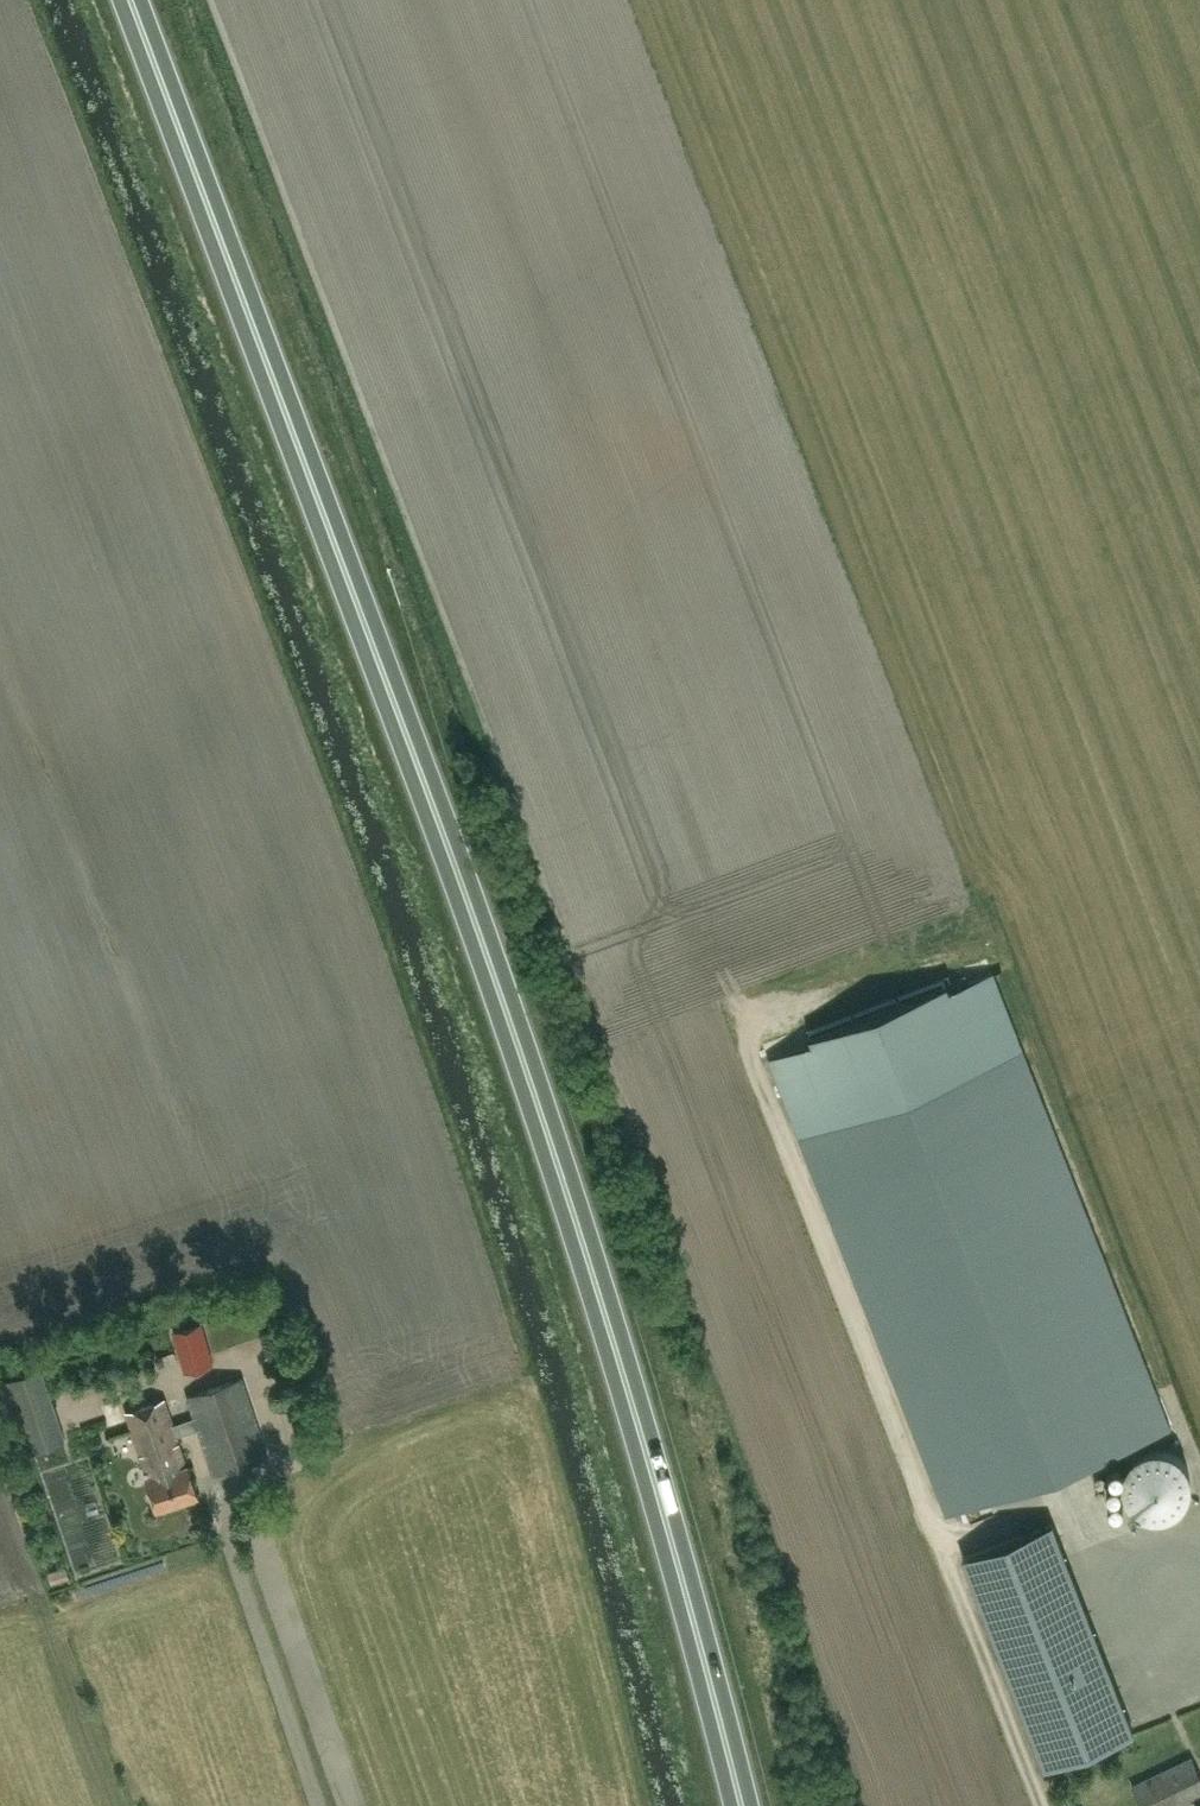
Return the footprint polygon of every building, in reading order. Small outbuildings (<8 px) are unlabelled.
[(946,1513),(1171,1427),(993,973),(955,988),(949,972),(807,1028),(813,1043),(769,1060),(946,1513)] [(204,1315),(178,1322),(190,1368),(216,1362),(204,1315)] [(26,1453),(69,1439),(46,1367),(2,1382),(26,1453)] [(174,1424),(166,1398),(127,1411),(147,1471),(145,1471),(158,1509),(200,1495),(190,1464),(188,1464),(178,1435),(201,1428),(216,1473),(270,1454),(244,1376),(190,1394),(197,1416),(174,1424)] [(1123,1470),(1121,1481),(1123,1493),(1129,1503),(1137,1511),(1148,1516),(1159,1517),(1171,1514),(1180,1508),(1188,1498),(1191,1487),(1191,1476),(1187,1465),(1180,1456),(1171,1450),(1159,1447),(1148,1448),(1137,1452),(1129,1460),(1123,1470)] [(1134,1733),(1053,1523),(964,1557),(1045,1767),(1134,1733)] [(57,1571),(59,1584),(77,1582),(75,1569),(57,1571)] [(1199,1796),(1199,1777),(1191,1758),(1132,1785),(1142,1805),(1180,1805),(1199,1796)]
